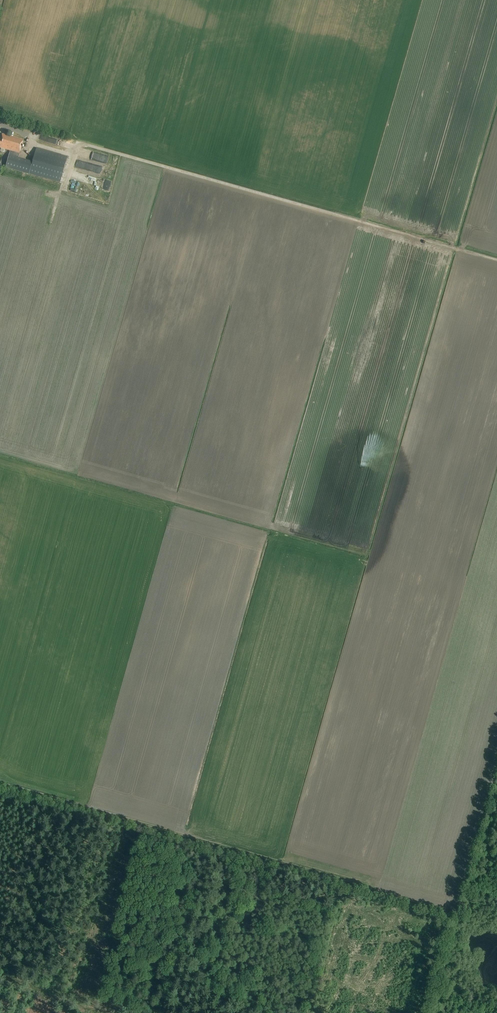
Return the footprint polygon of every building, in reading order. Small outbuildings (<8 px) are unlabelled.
[(5,149),(20,153),(23,140),(2,134),(0,139),(0,148),(5,149)] [(60,183),(67,157),(36,148),(32,162),(18,158),(19,154),(10,151),(5,167),(60,183)] [(93,152),(91,159),(106,162),(107,154),(93,152)] [(109,190),(112,181),(106,179),(103,188),(109,190)]
